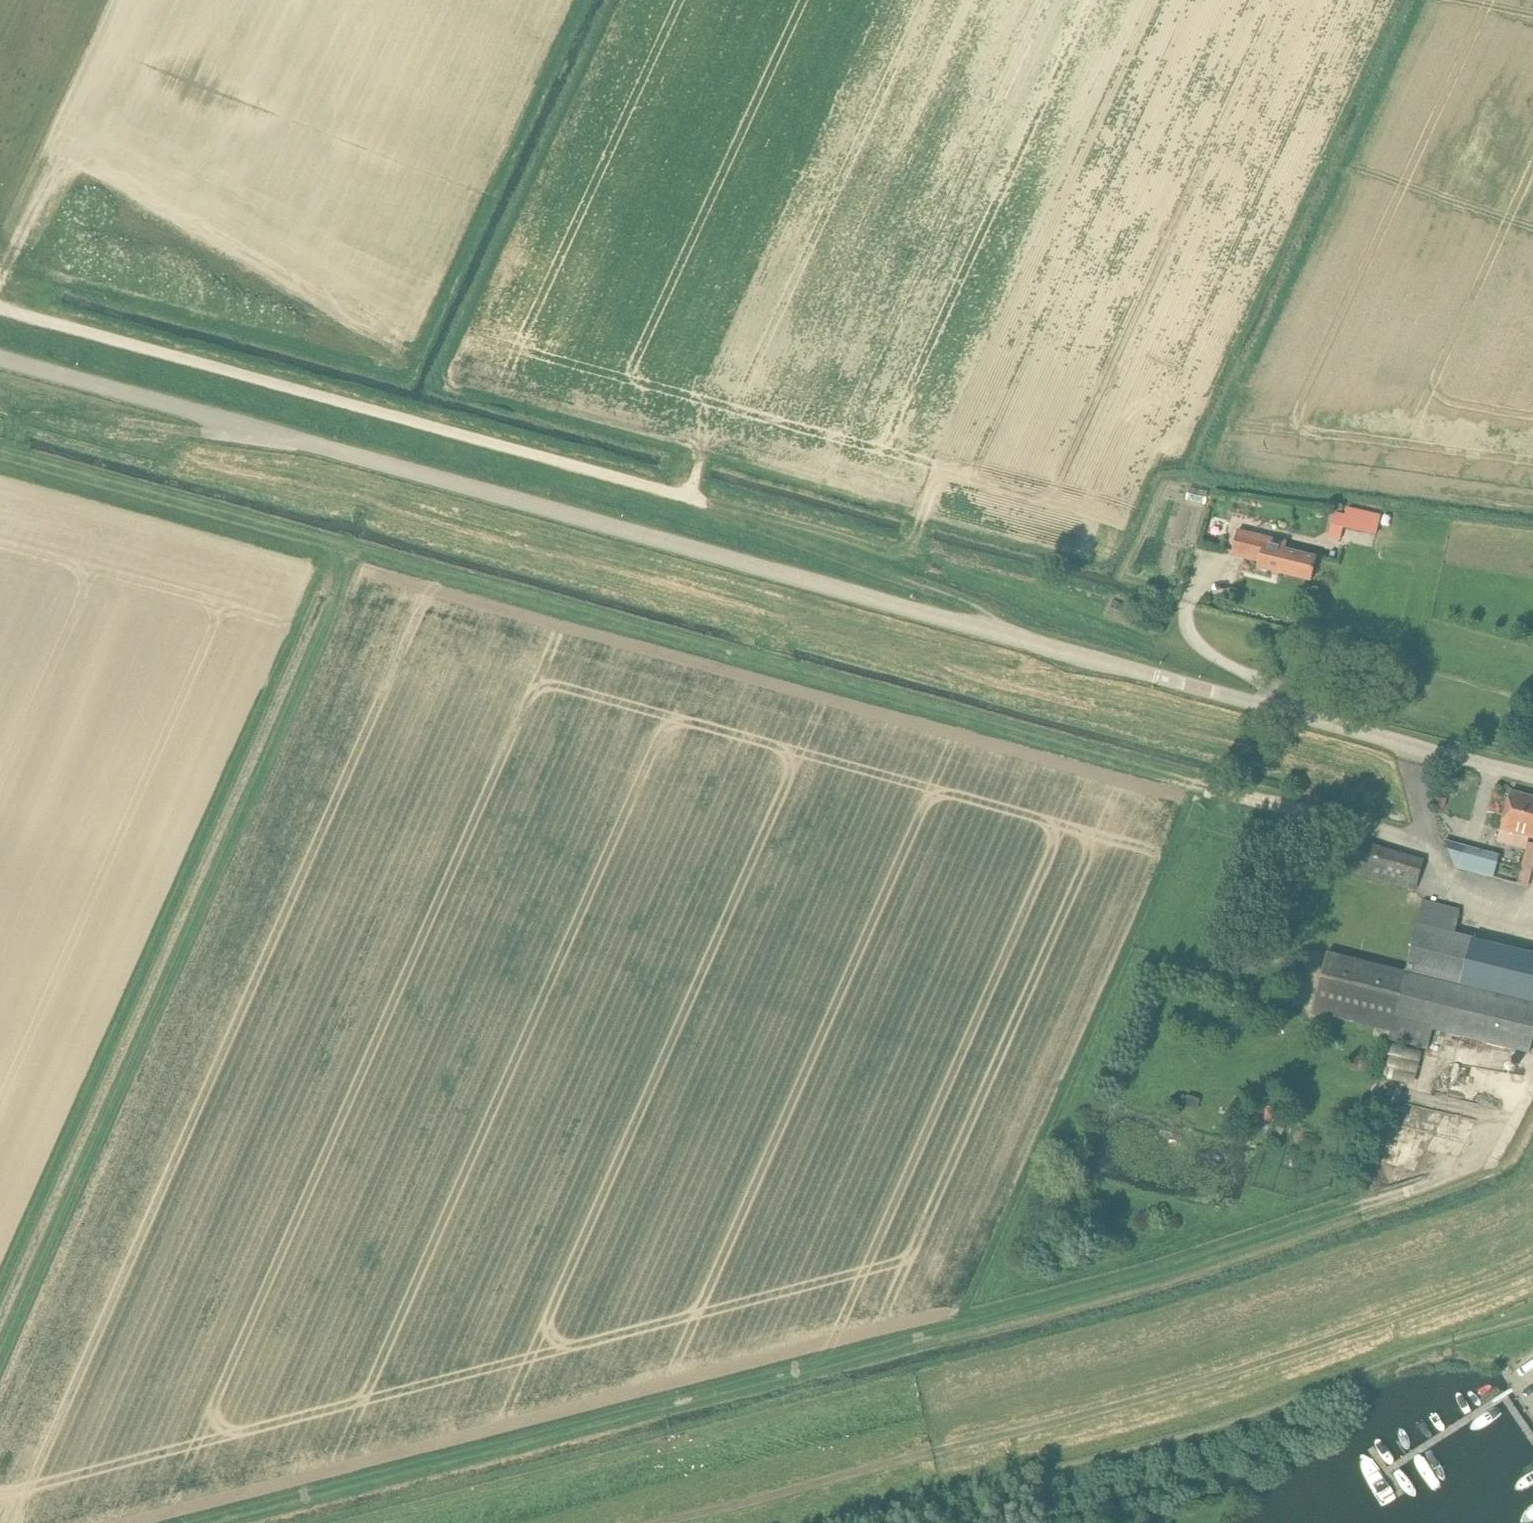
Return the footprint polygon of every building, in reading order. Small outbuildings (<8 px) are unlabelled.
[(1190,488),(1187,500),(1204,505),(1207,492),(1190,488)] [(1343,529),(1375,537),(1380,516),(1347,509),(1345,516),(1334,514),(1328,538),(1340,541),(1343,529)] [(1237,531),(1236,536),(1232,555),(1258,562),(1257,568),(1312,581),(1317,558),(1285,550),(1287,543),(1237,531)] [(1529,838),(1532,822),(1532,798),(1511,792),(1501,830),(1500,836),(1517,840),(1518,835),(1529,838)] [(1415,891),(1419,880),(1424,860),(1359,841),(1350,872),(1415,891)] [(1466,845),(1460,868),(1494,877),(1500,854),(1466,845)] [(1406,973),(1326,953),(1312,1013),(1390,1033),(1388,1039),(1427,1051),(1432,1029),(1510,1048),(1530,1053),(1532,1040),(1532,954),(1454,935),(1460,909),(1423,901),(1417,926),(1406,973)] [(1187,1094),(1183,1106),(1197,1111),(1201,1099),(1187,1094)] [(1270,1122),(1275,1109),(1264,1105),(1260,1118),(1270,1122)]
